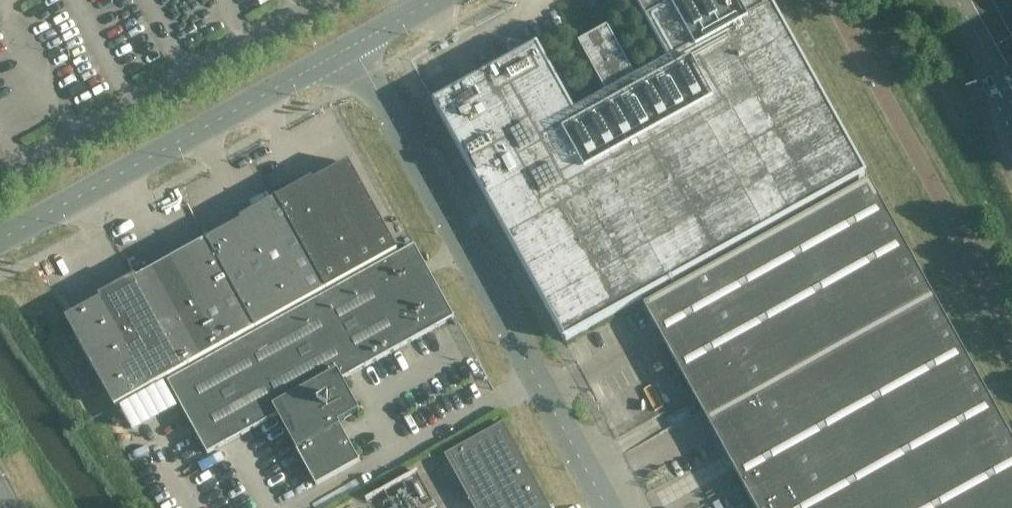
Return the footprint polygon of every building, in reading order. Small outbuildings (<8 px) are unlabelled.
[(770,0),(634,0),(667,61),(636,78),(608,28),(579,44),(606,94),(575,112),(538,45),(435,102),(435,103),(434,103),(434,104),(435,104),(565,340),(565,341),(566,341),(567,341),(865,176),(866,175),(866,174),(770,0)] [(398,251),(349,163),(314,182),(312,178),(277,198),(279,201),(328,290),(398,251)] [(870,182),(644,306),(724,451),(756,507),(1011,507),(1011,439),(870,182)] [(328,290),(279,201),(277,198),(240,219),(241,222),(209,240),(258,329),(328,290)] [(258,329),(209,240),(138,279),(186,368),(258,329)] [(343,380),(455,318),(423,261),(415,246),(168,383),(208,454),(278,416),(317,486),(360,462),(339,423),(360,411),(343,380)] [(186,368),(138,279),(136,276),(99,296),(101,300),(66,319),(115,407),(186,368)] [(503,424),(445,456),(446,458),(448,457),(476,507),(550,507),(503,424)]
